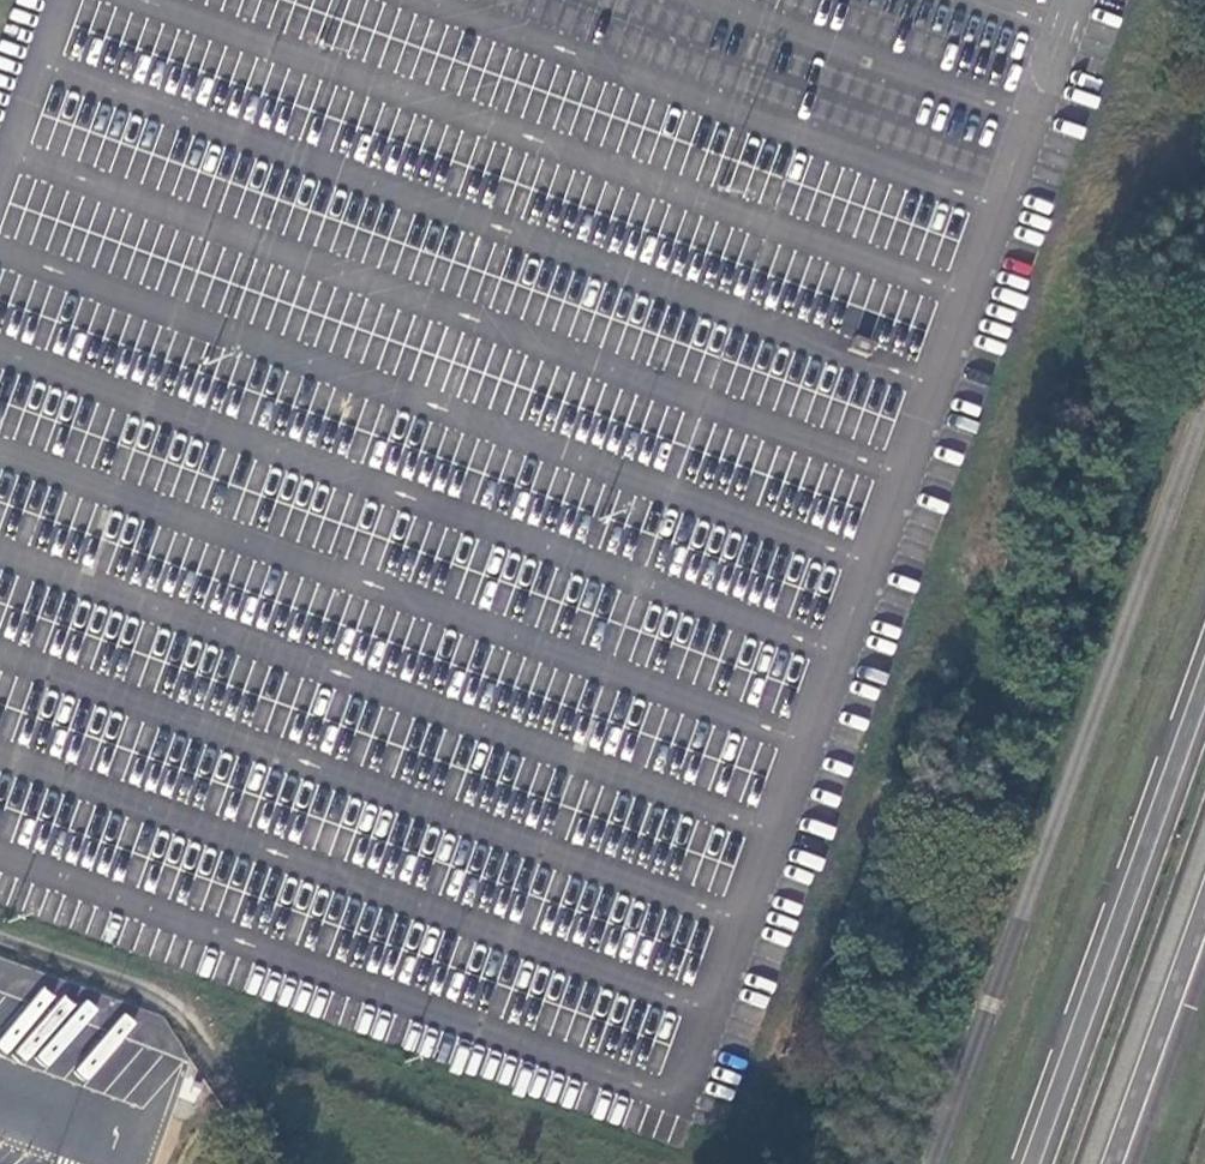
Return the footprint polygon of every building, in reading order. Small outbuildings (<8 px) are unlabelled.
[(31,973),(0,959),(0,1042),(31,973)]
